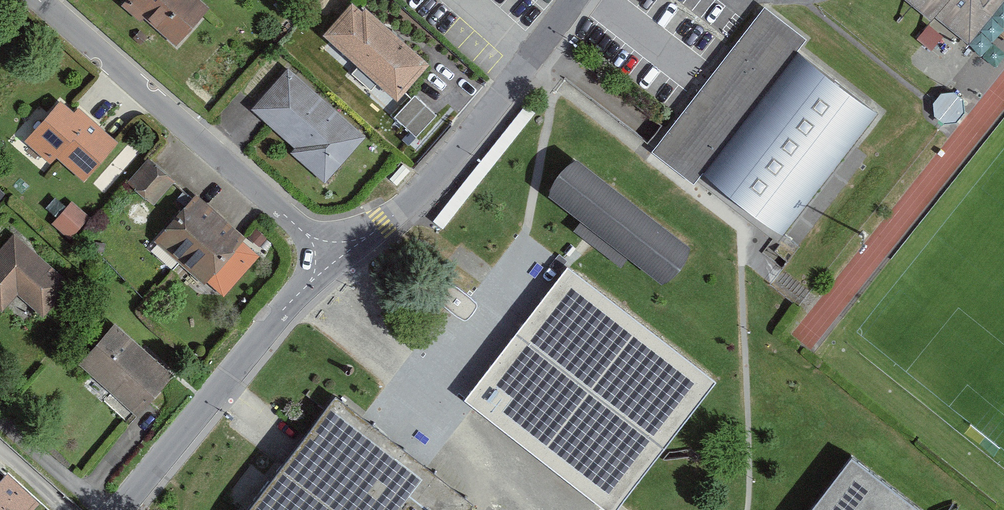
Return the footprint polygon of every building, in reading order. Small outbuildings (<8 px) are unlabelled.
[(125,5),(140,19),(144,14),(176,44),(205,12),(208,9),(198,0),(130,0),(125,5)] [(931,23),(935,18),(968,45),(1003,1),(1003,0),(904,0),(931,23)] [(430,67),(359,3),(328,36),(400,101),(430,67)] [(782,235),(878,113),(799,51),(808,39),(767,7),(653,151),(693,183),(702,172),(782,235)] [(148,37),(140,30),(132,38),(140,45),(148,37)] [(364,139),(290,72),(252,113),(269,127),(294,149),(292,154),(323,185),(364,139)] [(963,100),(953,92),(941,94),(935,101),(933,103),(933,116),(944,125),(957,122),(965,111),(963,100)] [(426,106),(414,96),(395,118),(416,137),(436,115),(426,106)] [(116,144),(77,110),(74,113),(61,101),(26,141),(51,163),(57,155),(62,160),(85,180),(116,144)] [(161,170),(147,159),(127,182),(130,185),(154,205),(174,182),(161,170)] [(690,249),(577,163),(549,199),(580,222),(598,236),(628,260),(662,286),(690,249)] [(196,195),(155,241),(179,263),(220,217),(196,195)] [(91,217),(72,202),(53,224),(72,240),(91,217)] [(208,282),(224,296),(259,258),(239,240),(242,236),(220,217),(179,263),(204,286),(208,282)] [(628,260),(580,222),(573,231),(583,239),(591,245),(621,268),(628,260)] [(267,238),(256,228),(248,237),(259,247),(267,238)] [(14,238),(0,254),(0,310),(1,311),(16,293),(43,316),(66,289),(46,271),(49,268),(14,238)] [(571,266),(569,265),(467,394),(607,504),(612,498),(709,375),(571,266)] [(143,352),(115,328),(83,364),(140,412),(171,376),(143,352)] [(252,509),(474,509),(476,508),(417,462),(339,400),(310,437),(252,509)] [(853,454),(809,509),(925,509),(853,454)] [(36,504),(8,477),(0,486),(0,509),(31,509),(36,504)]
